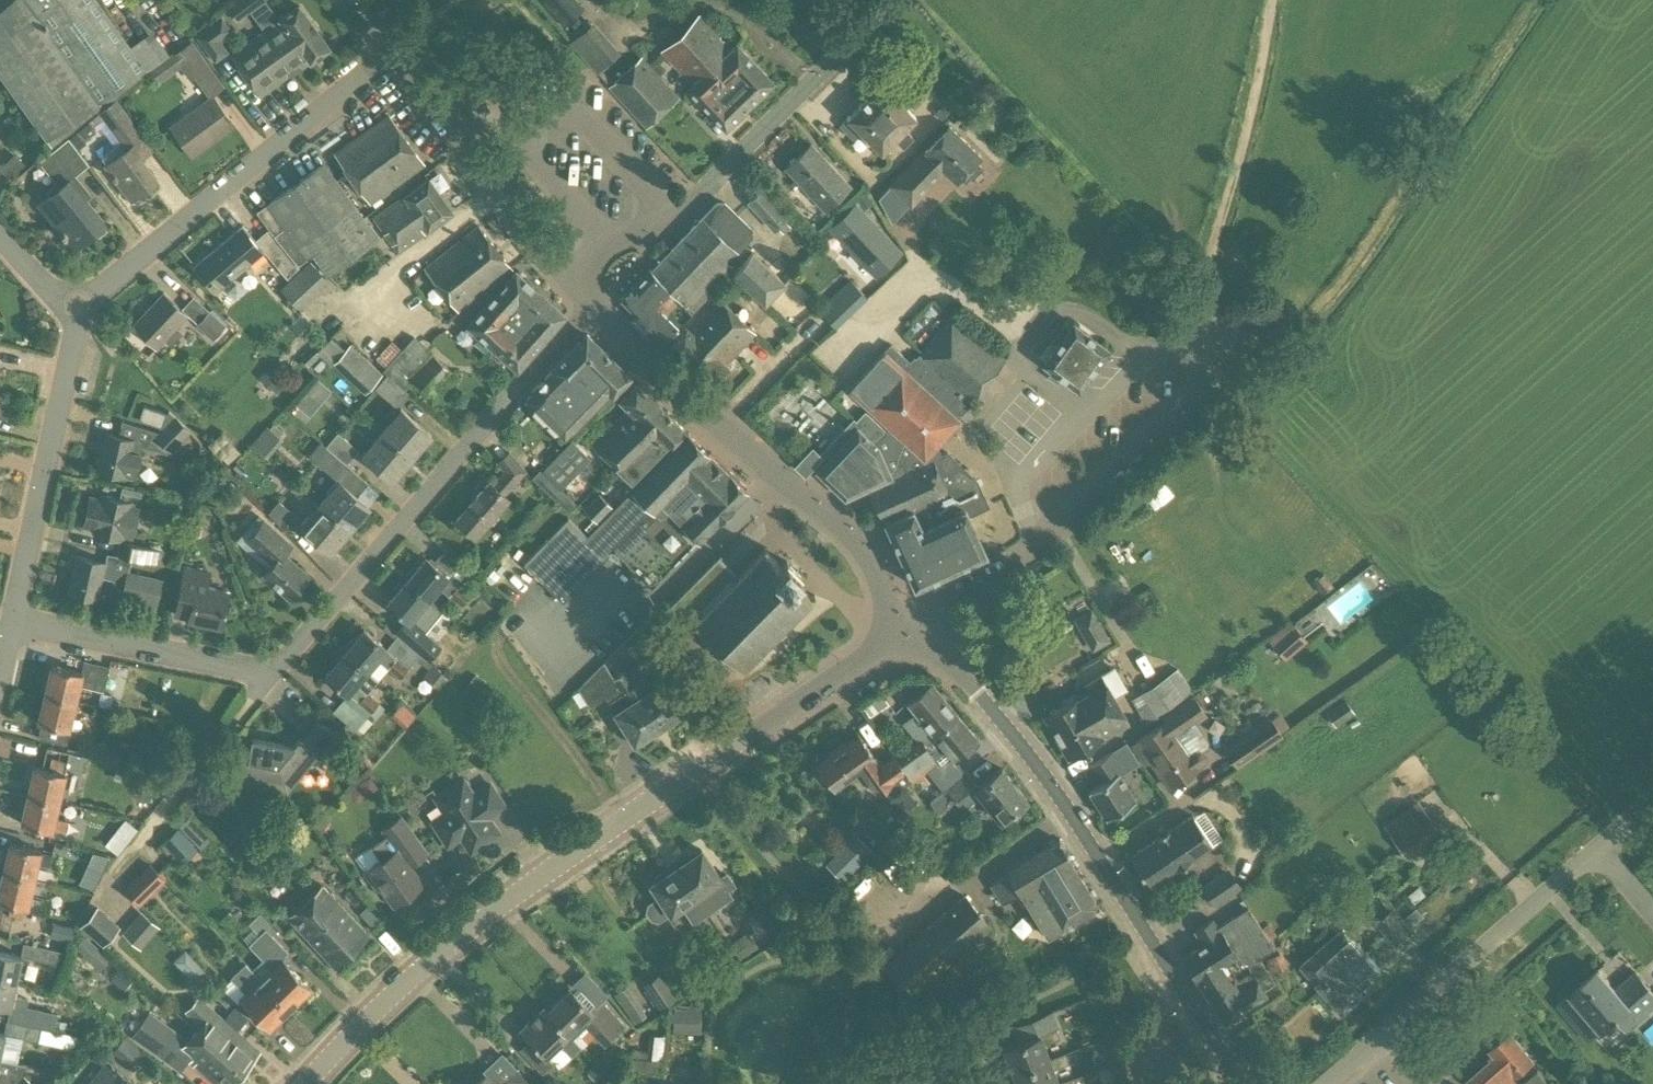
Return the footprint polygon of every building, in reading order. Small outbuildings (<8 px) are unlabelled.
[(98,0),(9,0),(0,6),(0,76),(46,140),(147,69),(98,0)] [(249,12),(241,0),(237,0),(227,8),(237,21),(249,12)] [(249,12),(264,0),(241,0),(249,12)] [(563,26),(581,11),(571,0),(540,0),(563,26)] [(262,31),(291,73),(309,60),(310,61),(329,47),(298,4),(278,18),(279,19),(262,31)] [(731,49),(699,15),(662,50),(683,73),(679,77),(689,87),(688,88),(725,127),(773,82),(736,44),(731,49)] [(214,62),(229,52),(220,39),(231,31),(221,17),(195,36),(214,62)] [(596,73),(620,52),(593,21),(569,42),(596,73)] [(261,95),(291,73),(262,31),(231,54),(261,95)] [(191,40),(160,63),(168,74),(180,66),(190,80),(210,66),(191,40)] [(646,126),(678,97),(640,56),(608,85),(646,126)] [(168,74),(160,63),(149,71),(157,82),(168,74)] [(904,89),(889,74),(859,104),(892,140),(894,137),(902,146),(913,135),(905,127),(915,117),(895,97),(904,89)] [(191,155),(233,124),(213,96),(170,126),(191,155)] [(154,149),(116,98),(69,138),(77,149),(86,143),(81,137),(102,118),(120,142),(101,156),(107,163),(106,164),(131,198),(157,180),(141,158),(154,149)] [(881,151),(892,140),(859,104),(846,117),(847,117),(839,125),(854,140),(861,132),(881,151)] [(369,201),(423,162),(388,114),(334,153),(369,201)] [(965,181),(981,165),(977,161),(982,156),(949,123),(888,185),(911,207),(945,173),(955,183),(961,177),(965,181)] [(105,222),(80,191),(84,187),(74,175),(88,165),(68,138),(50,153),(69,178),(37,203),(74,248),(105,222)] [(824,209),(849,186),(810,144),(786,167),(824,209)] [(327,274),(378,237),(323,161),(266,204),(283,227),(273,235),(297,264),(312,253),(327,274)] [(398,250),(452,212),(429,178),(374,217),(398,250)] [(790,226),(783,219),(787,216),(762,188),(747,202),(773,229),(776,226),(783,233),(790,226)] [(865,192),(856,197),(863,209),(871,203),(865,192)] [(649,269),(621,298),(663,339),(716,285),(716,284),(730,270),(733,267),(727,261),(742,245),(751,236),(751,227),(725,202),(716,202),(650,270),(649,269)] [(902,251),(856,202),(828,228),(875,277),(902,251)] [(215,292),(264,250),(242,224),(193,265),(215,292)] [(459,310),(511,269),(477,226),(425,267),(459,310)] [(763,304),(783,282),(751,252),(731,274),(763,304)] [(779,255),(768,267),(783,282),(795,270),(779,255)] [(517,321),(493,348),(517,369),(565,314),(515,270),(491,298),(517,321)] [(297,307),(307,298),(290,279),(280,288),(297,307)] [(836,328),(867,297),(850,280),(819,311),(836,328)] [(170,345),(182,333),(176,327),(188,314),(163,291),(132,325),(156,348),(164,339),(170,345)] [(754,332),(715,295),(668,344),(711,385),(728,366),(724,363),(754,332)] [(467,325),(493,348),(517,321),(491,298),(467,325)] [(213,338),(224,325),(208,310),(196,323),(213,338)] [(1005,359),(952,313),(915,357),(914,356),(910,361),(891,343),(847,390),(887,427),(885,429),(865,410),(856,420),(853,417),(818,454),(812,447),(795,465),(804,474),(812,466),(816,470),(844,498),(867,487),(883,521),(914,586),(985,552),(968,515),(989,506),(977,479),(947,450),(941,453),(937,446),(961,419),(959,417),(974,401),(972,399),(1005,359)] [(1078,388),(1107,349),(1072,323),(1043,362),(1078,388)] [(611,396),(630,376),(586,333),(551,369),(551,370),(531,391),(532,392),(526,399),(564,436),(570,430),(569,429),(607,391),(611,396)] [(433,395),(453,373),(413,336),(383,370),(404,389),(414,378),(433,395)] [(382,375),(351,347),(333,365),(365,397),(382,375)] [(271,365),(259,377),(275,392),(287,380),(271,365)] [(387,374),(375,388),(396,406),(408,392),(387,374)] [(317,378),(295,403),(309,415),(331,390),(317,378)] [(650,428),(666,412),(636,382),(619,400),(626,407),(592,442),(614,464),(650,429),(650,428)] [(161,426),(166,412),(144,405),(139,419),(161,426)] [(381,430),(412,457),(431,434),(400,407),(381,430)] [(171,453),(191,430),(168,410),(162,429),(154,438),(171,453)] [(650,429),(614,464),(630,480),(665,444),(668,447),(685,430),(666,412),(650,428),(650,429)] [(267,428),(251,446),(267,461),(283,443),(267,428)] [(392,480),(412,457),(381,430),(361,453),(392,480)] [(134,478),(139,453),(131,451),(134,439),(105,432),(96,469),(124,475),(124,476),(134,478)] [(699,539),(747,490),(687,432),(587,535),(568,515),(524,560),(543,580),(564,600),(614,549),(651,587),(699,539)] [(338,433),(326,446),(329,449),(338,456),(346,463),(358,450),(350,443),(338,433)] [(570,437),(543,464),(566,487),(593,459),(570,437)] [(318,462),(339,480),(319,502),(349,528),(369,506),(356,495),(368,481),(346,463),(338,456),(329,449),(318,462)] [(505,494),(525,470),(509,451),(497,461),(504,470),(492,483),(489,480),(455,518),(474,536),(508,497),(505,494)] [(141,491),(122,486),(120,492),(140,496),(141,491)] [(561,489),(554,497),(568,511),(576,503),(561,489)] [(597,523),(612,507),(598,493),(583,508),(597,523)] [(140,507),(130,505),(130,501),(102,495),(101,499),(90,496),(84,525),(94,528),(93,532),(122,538),(122,537),(132,539),(140,507)] [(278,501),(269,513),(288,532),(299,519),(279,502),(278,501)] [(330,551),(349,528),(319,502),(300,525),(330,551)] [(301,588),(308,580),(305,578),(308,575),(285,554),(293,544),(264,518),(245,540),(271,563),(262,573),(289,596),(298,586),(301,588)] [(202,525),(191,522),(188,533),(200,536),(202,525)] [(163,565),(166,550),(119,540),(116,555),(163,565)] [(763,551),(740,573),(720,553),(667,606),(682,630),(694,624),(739,668),(741,666),(741,667),(810,598),(811,596),(795,580),(800,575),(786,560),(781,566),(764,549),(763,551)] [(459,563),(443,550),(432,562),(425,556),(405,579),(410,584),(428,599),(438,587),(449,595),(458,584),(448,576),(459,563)] [(105,562),(77,555),(68,591),(97,598),(102,577),(125,582),(128,572),(131,558),(107,553),(105,562)] [(209,572),(184,567),(174,615),(221,626),(228,590),(206,586),(209,572)] [(154,607),(161,579),(128,572),(125,582),(122,595),(144,600),(143,605),(154,607)] [(406,619),(395,632),(398,635),(420,654),(426,659),(438,646),(423,633),(442,610),(428,599),(410,584),(405,579),(386,602),(406,619)] [(461,606),(470,594),(458,584),(449,595),(461,606)] [(1286,658),(1306,640),(1290,622),(1269,640),(1286,658)] [(1110,641),(1100,623),(1082,634),(1092,651),(1110,641)] [(651,643),(640,625),(631,634),(640,648),(639,649),(650,667),(651,667),(661,682),(662,681),(671,676),(661,661),(662,661),(652,642),(651,643)] [(399,679),(408,668),(420,654),(398,635),(386,648),(363,628),(343,651),(367,671),(378,679),(387,668),(399,679)] [(378,679),(367,671),(343,651),(324,674),(347,694),(356,684),(365,692),(357,702),(370,712),(369,713),(376,718),(384,708),(378,703),(379,701),(367,692),(378,679)] [(75,700),(79,685),(103,690),(109,666),(83,661),(81,671),(51,664),(44,693),(75,700)] [(605,697),(620,688),(614,679),(603,663),(590,675),(605,697)] [(431,664),(422,676),(438,689),(448,677),(431,664)] [(624,672),(632,685),(634,684),(641,695),(660,725),(669,719),(673,721),(679,717),(679,713),(681,711),(662,681),(661,682),(651,689),(635,665),(624,672)] [(1077,695),(1102,738),(1103,738),(1103,739),(1129,724),(1114,697),(1127,689),(1114,666),(1101,674),(1084,684),(1088,691),(1079,696),(1078,694),(1077,695)] [(1147,727),(1160,719),(1157,715),(1193,690),(1177,667),(1131,699),(1147,727)] [(622,692),(632,685),(624,672),(614,679),(620,688),(622,692)] [(958,714),(931,681),(906,701),(915,712),(902,722),(916,740),(895,757),(911,779),(913,781),(927,770),(925,768),(926,767),(935,759),(929,753),(940,744),(933,734),(958,714)] [(622,692),(620,688),(605,697),(615,712),(634,742),(637,740),(642,741),(649,737),(649,732),(660,725),(641,695),(634,684),(632,685),(622,692)] [(68,729),(75,700),(44,693),(38,722),(41,722),(37,737),(65,744),(68,729)] [(1195,732),(1189,724),(1194,721),(1195,723),(1207,715),(1192,693),(1160,714),(1164,721),(1137,740),(1150,760),(1151,759),(1169,787),(1206,762),(1207,756),(1203,750),(1200,749),(1205,746),(1206,741),(1201,733),(1195,732)] [(1069,757),(1102,738),(1077,695),(1044,714),(1069,757)] [(1335,726),(1355,712),(1345,698),(1325,712),(1335,726)] [(927,770),(942,789),(944,787),(965,770),(955,759),(978,739),(958,714),(933,734),(940,744),(929,753),(935,759),(926,767),(925,768),(927,770)] [(1237,767),(1282,736),(1268,716),(1223,747),(1237,767)] [(287,790),(334,733),(316,717),(293,744),(251,737),(247,759),(239,757),(235,782),(287,790)] [(372,721),(367,717),(357,727),(363,732),(372,721)] [(829,752),(815,763),(820,769),(818,774),(824,782),(829,782),(835,790),(860,772),(874,792),(876,791),(890,781),(896,790),(911,779),(895,757),(892,754),(879,763),(857,733),(843,743),(842,741),(829,751),(829,752)] [(1105,817),(1135,798),(1118,772),(1123,769),(1113,751),(1088,767),(1098,783),(1087,789),(1105,817)] [(28,794),(58,801),(65,772),(62,772),(65,761),(50,757),(47,768),(34,765),(28,794)] [(1027,799),(1001,767),(978,786),(965,770),(944,787),(955,800),(963,810),(980,796),(1000,821),(1027,799)] [(378,788),(370,777),(359,784),(367,796),(378,788)] [(473,793),(463,778),(435,797),(445,812),(432,821),(447,844),(461,835),(471,850),(498,832),(488,816),(505,806),(489,782),(473,793)] [(917,802),(906,789),(895,798),(906,812),(917,802)] [(54,817),(58,801),(28,794),(21,823),(51,830),(52,828),(69,832),(71,821),(54,817)] [(1408,857),(1442,831),(1422,803),(1387,828),(1408,857)] [(1211,844),(1191,814),(1171,828),(1170,827),(1154,839),(1153,837),(1130,856),(1150,886),(1175,869),(1175,870),(1192,859),(1191,858),(1211,844)] [(393,903),(422,883),(409,865),(427,852),(400,815),(382,828),(386,834),(370,845),(381,860),(365,872),(376,887),(380,885),(393,903)] [(124,818),(114,830),(127,841),(138,829),(124,818)] [(201,852),(212,841),(189,818),(178,828),(201,852)] [(201,852),(178,828),(161,843),(180,864),(189,855),(194,860),(201,852)] [(1098,904),(1071,860),(1072,859),(1059,838),(1007,869),(1009,871),(989,884),(1001,903),(1021,891),(1048,935),(1098,904)] [(2,871),(34,878),(37,863),(50,866),(52,854),(40,851),(40,849),(9,842),(2,871)] [(676,866),(707,912),(731,895),(727,889),(735,884),(727,873),(721,877),(702,848),(697,852),(692,852),(685,856),(685,860),(676,866)] [(840,848),(825,864),(842,881),(857,866),(840,848)] [(92,856),(79,887),(94,894),(108,860),(92,856)] [(139,906),(166,880),(149,863),(122,889),(139,906)] [(693,921),(707,912),(676,866),(663,875),(659,874),(654,877),(653,881),(651,883),(659,895),(647,904),(645,911),(650,919),(658,920),(684,903),(687,906),(685,908),(693,921)] [(1214,906),(1242,887),(1228,867),(1200,887),(1214,906)] [(34,878),(2,871),(0,881),(0,901),(9,903),(7,915),(21,918),(24,906),(27,907),(34,878)] [(305,901),(350,949),(368,933),(323,885),(305,901)] [(910,993),(989,925),(963,895),(923,930),(924,931),(886,965),(910,993)] [(333,965),(350,949),(305,901),(288,917),(333,965)] [(102,945),(119,926),(97,906),(79,925),(102,945)] [(1273,947),(1247,906),(1216,926),(1211,918),(1193,930),(1203,944),(1182,958),(1221,1018),(1226,1019),(1266,993),(1263,988),(1274,981),(1258,957),(1273,947)] [(1415,932),(1393,907),(1376,922),(1402,951),(1415,939),(1423,948),(1443,931),(1431,917),(1415,932)] [(262,979),(289,1007),(311,987),(285,961),(283,955),(288,951),(271,934),(277,929),(259,912),(248,923),(259,934),(248,944),(272,968),(262,979)] [(141,914),(122,935),(141,952),(160,930),(141,914)] [(53,922),(50,937),(71,941),(74,927),(53,922)] [(1355,961),(1366,952),(1343,926),(1301,964),(1322,988),(1354,960),(1355,961)] [(757,946),(747,932),(729,944),(739,959),(757,946)] [(99,969),(109,957),(84,936),(74,948),(99,969)] [(46,948),(43,962),(62,966),(68,953),(46,948)] [(17,981),(23,955),(0,950),(0,977),(17,981)] [(203,970),(185,952),(174,964),(192,982),(203,970)] [(1354,960),(1322,988),(1343,1012),(1359,998),(1358,997),(1366,991),(1362,986),(1381,969),(1366,952),(1355,961),(1354,960)] [(289,1007),(262,979),(261,979),(245,963),(230,977),(246,994),(240,999),(268,1028),(289,1007)] [(1598,967),(1556,1004),(1588,1041),(1616,1017),(1626,1029),(1652,1005),(1652,990),(1636,970),(1616,988),(1598,967)] [(133,983),(120,970),(110,982),(123,995),(133,983)] [(660,1009),(677,997),(660,971),(642,984),(651,997),(648,999),(655,1009),(658,1007),(660,1009)] [(9,1007),(7,1019),(41,1027),(53,1029),(57,1012),(26,1005),(27,997),(14,994),(17,981),(0,977),(0,1005),(9,1007)] [(633,1024),(647,1015),(627,986),(614,995),(633,1024)] [(604,1045),(624,1025),(601,1002),(591,1011),(569,988),(546,1010),(546,1011),(572,1038),(574,1036),(585,1026),(604,1045)] [(678,1028),(705,1028),(705,999),(678,999),(678,1028)] [(234,1005),(223,1018),(236,1030),(248,1017),(234,1005)] [(550,1061),(545,1056),(558,1043),(572,1056),(583,1045),(574,1036),(572,1038),(546,1011),(546,1010),(542,1007),(519,1029),(528,1039),(518,1049),(539,1071),(550,1061)] [(222,1056),(240,1072),(259,1050),(213,1010),(196,1029),(224,1054),(222,1056)] [(196,1029),(187,1039),(149,1011),(131,1037),(179,1072),(189,1058),(218,1083),(230,1083),(240,1072),(222,1056),(224,1054),(196,1029)] [(5,1035),(13,1036),(38,1042),(41,1027),(7,1019),(4,1032),(0,1031),(0,1057),(5,1035)] [(56,1020),(54,1029),(65,1031),(66,1023),(56,1020)] [(1012,1070),(1050,1056),(1045,1043),(1059,1038),(1055,1028),(1041,1033),(1041,1031),(1003,1045),(1009,1060),(1001,1063),(1005,1074),(1013,1071),(1012,1070)] [(1515,1080),(1513,1078),(1534,1060),(1510,1032),(1489,1050),(1492,1055),(1488,1058),(1490,1060),(1467,1080),(1471,1083),(1510,1083),(1515,1080)] [(129,1066),(142,1050),(123,1036),(111,1052),(129,1066)] [(1059,1080),(1054,1068),(1068,1062),(1064,1052),(1050,1058),(1050,1056),(1012,1070),(1013,1071),(1018,1083),(1049,1083),(1059,1080)] [(611,1076),(622,1063),(615,1056),(603,1069),(611,1076)] [(22,1075),(24,1065),(0,1060),(0,1083),(34,1083),(22,1075)] [(104,1063),(88,1083),(132,1083),(134,1082),(116,1069),(114,1071),(104,1063)] [(517,1068),(501,1083),(533,1083),(517,1068)] [(1547,1081),(1538,1070),(1521,1083),(1543,1083),(1547,1081)] [(486,1073),(475,1083),(497,1083),(486,1073)] [(1100,1078),(1102,1083),(1116,1083),(1112,1073),(1100,1078)]
